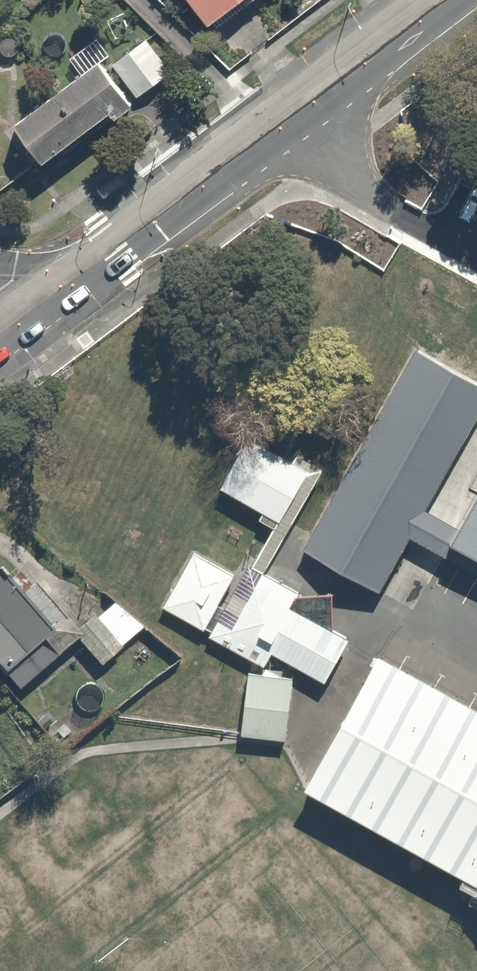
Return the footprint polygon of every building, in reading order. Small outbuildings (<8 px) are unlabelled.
[(199,16),(223,0),(188,0),(199,16)] [(107,61),(130,93),(169,64),(146,32),(107,61)] [(130,93),(107,61),(95,46),(9,110),(45,157),(130,93)] [(417,355),(303,551),(381,592),(476,417),(476,384),(417,355)] [(280,521),(308,469),(249,436),(221,486),(280,521)] [(451,543),(476,558),(476,497),(451,543)] [(272,651),(325,679),(347,639),(289,607),(297,593),(261,573),(247,599),(233,591),(228,602),(221,598),(234,574),(193,552),(163,607),(205,630),(206,627),(212,631),(209,636),(264,666),(272,651)] [(44,625),(0,576),(0,666),(17,685),(52,654),(72,636),(54,616),(44,625)] [(307,785),(476,879),(476,706),(398,663),(380,653),(307,785)] [(271,675),(249,672),(241,733),(285,739),(293,678),(271,675)]
